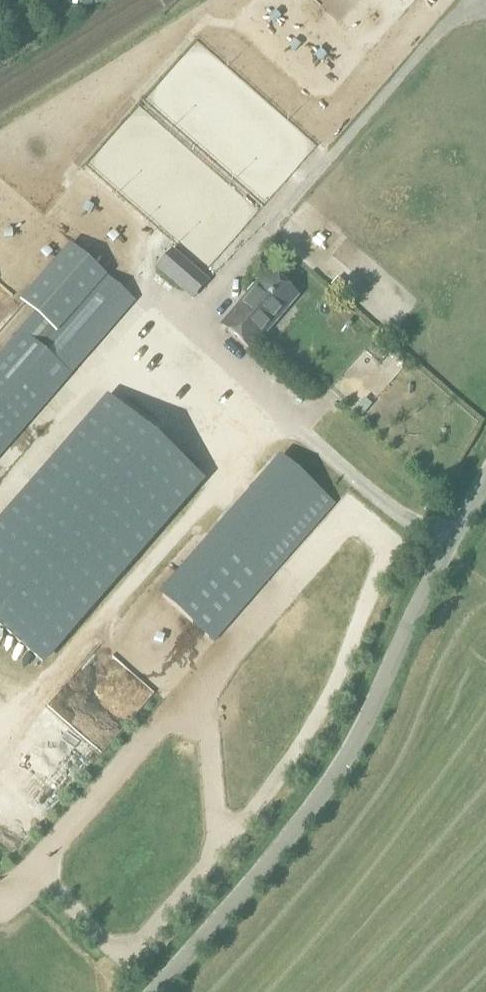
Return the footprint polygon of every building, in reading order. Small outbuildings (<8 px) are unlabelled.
[(184,290),(197,274),(172,252),(159,268),(184,290)] [(66,254),(23,302),(37,314),(54,330),(55,331),(98,283),(66,254)] [(251,350),(297,297),(268,272),(222,325),(251,350)] [(65,377),(132,301),(104,276),(37,352),(58,371),(65,377)] [(49,384),(58,371),(35,351),(54,330),(37,314),(0,356),(0,456),(57,391),(49,384)] [(0,491),(0,654),(30,682),(211,480),(99,381),(0,491)] [(293,440),(214,534),(243,559),(256,570),(269,581),(348,486),(293,440)] [(213,533),(159,597),(202,634),(213,642),(214,643),(269,581),(256,570),(243,559),(214,534),(213,533)]
